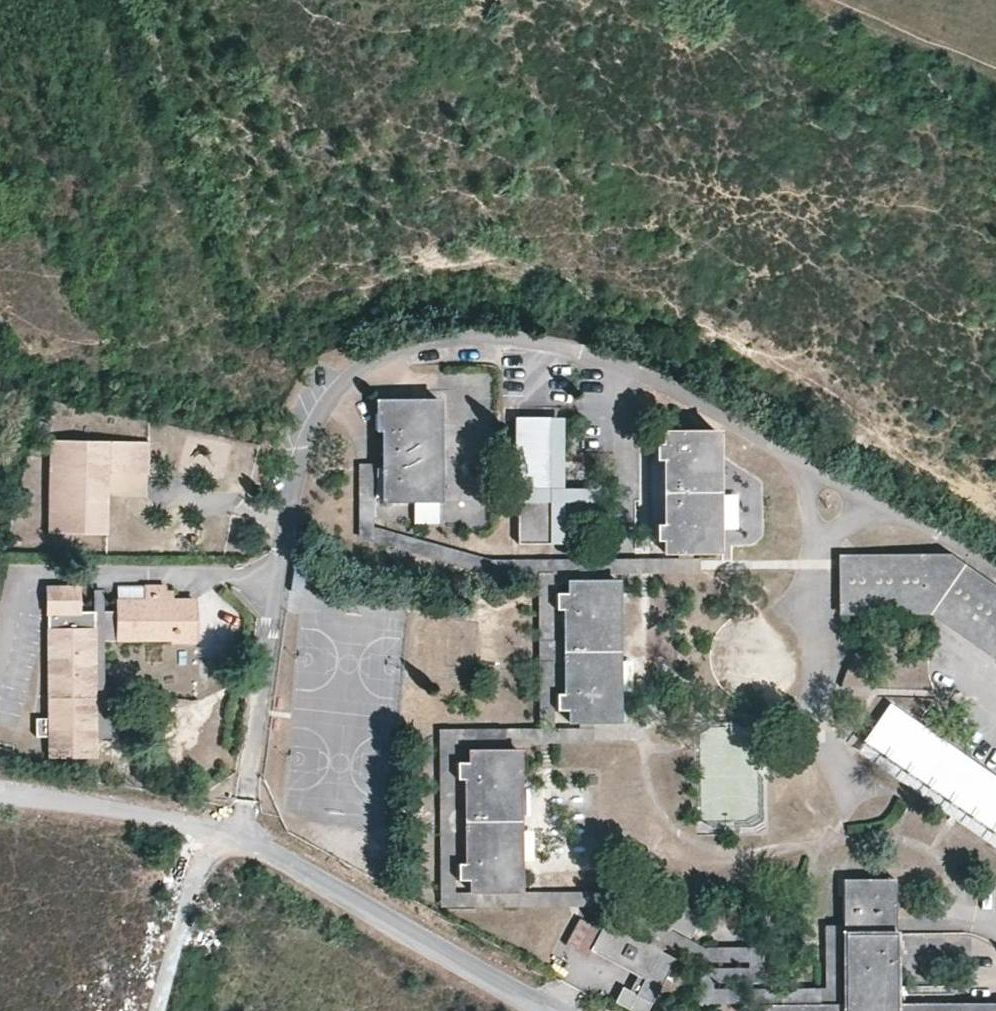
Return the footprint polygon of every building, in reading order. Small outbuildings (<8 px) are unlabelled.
[(436,498),(435,400),(375,400),(376,430),(381,430),(383,498),(412,498),(436,498)] [(516,490),(549,490),(549,417),(516,417),(516,480),(509,480),(509,490),(516,490)] [(559,417),(549,417),(549,490),(516,490),(516,500),(549,500),(549,545),(559,545),(559,526),(559,500),(595,501),(595,491),(559,490),(559,417)] [(714,551),(713,430),(663,431),(662,442),(654,443),(655,459),(663,459),(663,523),(655,523),(655,539),(663,539),(663,551),(714,551)] [(104,532),(106,471),(107,440),(50,438),(49,531),(104,532)] [(147,441),(107,440),(106,471),(146,471),(147,441)] [(663,523),(663,459),(655,459),(654,462),(651,462),(651,520),(655,520),(655,523),(663,523)] [(375,464),(358,463),(358,539),(375,539),(375,464)] [(436,498),(412,498),(412,518),(436,518),(436,498)] [(549,545),(549,500),(516,500),(516,545),(549,545)] [(595,526),(595,501),(559,500),(559,526),(595,526)] [(947,555),(840,557),(840,611),(928,610),(995,658),(995,589),(947,555)] [(614,721),(614,581),(567,580),(568,592),(555,592),(555,608),(563,608),(563,694),(556,694),(556,710),(568,709),(568,721),(614,721)] [(192,641),(193,599),(163,598),(163,585),(145,584),(145,598),(115,598),(115,610),(103,610),(103,638),(168,639),(169,641),(192,641)] [(78,586),(46,587),(48,717),(35,717),(35,735),(47,735),(48,756),(95,755),(93,610),(78,610),(78,586)] [(843,690),(911,686),(930,685),(928,645),(873,648),(874,662),(842,664),(843,690)] [(887,704),(860,741),(995,836),(995,780),(887,704)] [(860,741),(853,752),(995,852),(995,836),(860,741)] [(517,890),(516,749),(469,749),(469,762),(457,762),(457,778),(464,778),(465,863),(457,863),(457,879),(469,879),(470,891),(517,890)] [(441,800),(441,832),(453,832),(453,800),(441,800)] [(892,880),(843,880),(843,1002),(762,1002),(762,1010),(995,1010),(995,1003),(893,1002),(892,880)] [(688,938),(700,916),(671,900),(660,922),(688,938)] [(673,959),(622,930),(623,927),(606,918),(600,930),(590,925),(577,950),(586,956),(589,950),(642,978),(634,994),(622,988),(614,1002),(630,1010),(645,1010),(673,959)] [(692,948),(694,1003),(750,1001),(748,946),(692,948)]
